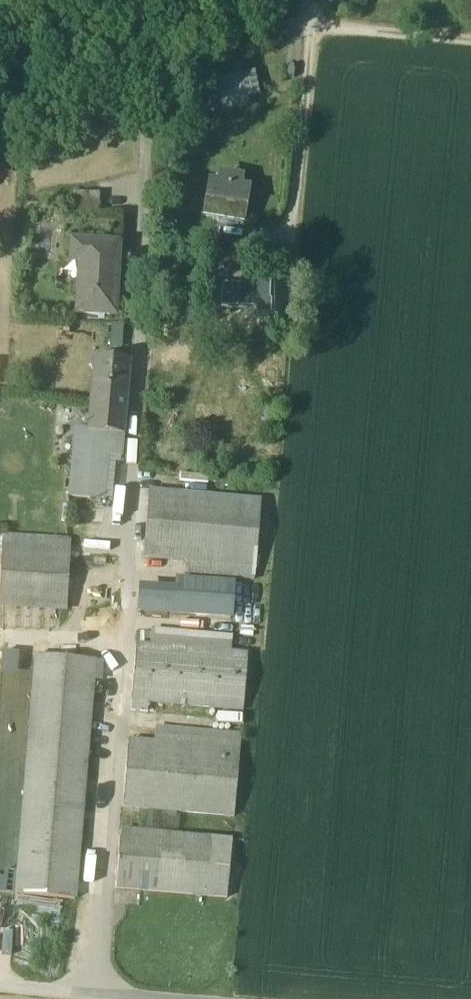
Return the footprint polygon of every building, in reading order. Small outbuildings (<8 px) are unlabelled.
[(255,73),(216,81),(222,108),(249,103),(246,90),(258,88),(255,73)] [(216,81),(206,84),(212,111),(222,108),(216,81)] [(243,177),(219,173),(217,183),(241,187),(243,177)] [(217,183),(209,181),(203,217),(243,224),(249,188),(241,187),(217,183)] [(99,194),(74,193),(74,216),(99,216),(99,194)] [(118,245),(71,242),(70,263),(79,264),(76,314),(109,316),(111,283),(117,283),(118,245)] [(252,270),(230,269),(230,281),(232,281),(232,290),(249,291),(249,283),(252,283),(252,270)] [(232,290),(229,290),(230,284),(213,284),(213,307),(213,315),(222,315),(230,315),(230,310),(257,310),(257,316),(270,316),(270,304),(267,304),(267,299),(280,300),(280,284),(267,283),(252,283),(249,283),(249,291),(232,290)] [(130,362),(94,359),(91,385),(127,388),(130,362)] [(127,388),(91,385),(87,432),(87,433),(123,436),(127,388)] [(123,436),(87,433),(87,432),(76,431),(70,499),(103,501),(104,481),(107,482),(109,457),(121,458),(123,436)] [(107,482),(104,481),(103,501),(118,503),(120,483),(107,482)] [(261,503),(149,493),(144,559),(186,563),(185,575),(255,581),(261,503)] [(71,542),(4,538),(1,604),(68,609),(70,567),(71,542)] [(121,570),(70,567),(68,609),(112,611),(119,612),(121,570)] [(233,586),(177,582),(176,598),(175,615),(231,619),(233,586)] [(176,598),(140,594),(138,612),(175,615),(176,598)] [(248,656),(136,646),(131,712),(148,714),(149,704),(243,712),(248,656)] [(94,662),(35,657),(16,896),(75,901),(94,662)] [(240,752),(128,743),(122,808),(234,818),(240,752)] [(232,842),(120,832),(115,890),(227,900),(232,842)]
